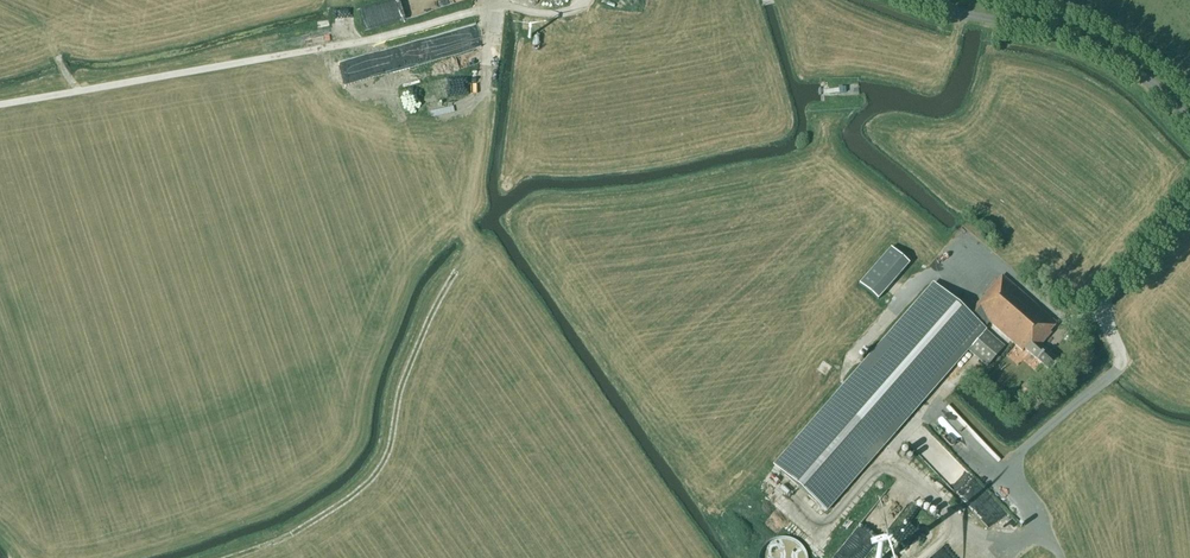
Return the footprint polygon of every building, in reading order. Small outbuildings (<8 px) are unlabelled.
[(471,79),(459,82),(460,87),(473,84),(471,79)] [(867,295),(885,310),(916,274),(898,259),(867,295)] [(1025,350),(1051,373),(1060,362),(1041,346),(1052,334),(1050,332),(1057,324),(1002,276),(973,309),(974,310),(968,316),(932,285),(773,466),(827,513),(884,446),(883,446),(967,350),(987,367),(1004,347),(984,330),(990,324),(1023,352),(1025,350)] [(943,453),(935,465),(945,471),(955,455),(949,452),(947,455),(943,453)]
